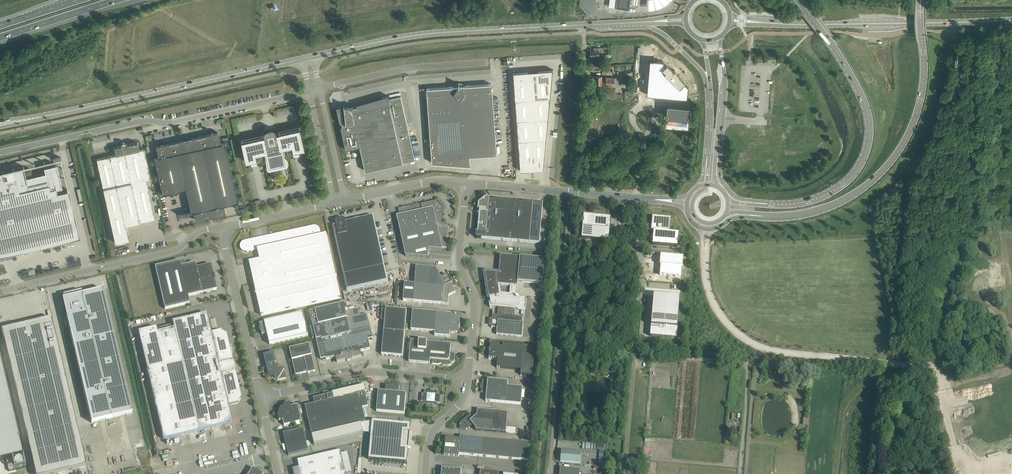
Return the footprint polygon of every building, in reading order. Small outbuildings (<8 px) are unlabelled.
[(614,8),(618,8),(624,9),(628,9),(629,0),(615,0),(614,8)] [(602,51),(602,49),(602,47),(595,48),(595,51),(590,51),(591,58),(595,57),(595,55),(599,54),(599,52),(602,51)] [(650,59),(647,95),(687,98),(688,86),(677,76),(679,74),(674,70),(673,71),(662,60),(650,59)] [(547,70),(545,70),(538,71),(538,72),(534,72),(533,72),(529,73),(529,72),(529,71),(523,72),(518,72),(513,72),(520,171),(535,170),(536,169),(542,169),(551,88),(552,75),(553,69),(547,70)] [(602,76),(595,76),(595,85),(614,85),(621,85),(621,77),(606,77),(606,79),(601,78),(602,76)] [(454,87),(426,88),(427,90),(430,142),(431,154),(432,163),(470,166),(470,156),(497,154),(494,120),(494,118),(493,100),(492,91),(492,84),(464,86),(464,85),(463,85),(462,84),(461,84),(460,84),(459,84),(459,83),(459,84),(458,84),(457,84),(456,85),(455,85),(455,86),(454,86),(454,87)] [(342,121),(342,123),(343,126),(341,126),(346,149),(360,146),(365,171),(415,160),(401,96),(389,99),(388,95),(356,104),(356,106),(345,109),(344,107),(337,108),(340,121),(342,121)] [(667,105),(666,117),(689,119),(691,107),(667,105)] [(666,117),(665,130),(688,132),(689,119),(666,117)] [(305,148),(301,128),(300,128),(279,133),(278,133),(277,134),(277,131),(276,130),(275,129),(274,129),(273,128),(272,129),(272,130),(268,130),(267,130),(266,130),(265,130),(265,131),(264,132),(264,133),(265,136),(264,137),(264,136),(263,136),(242,141),(241,141),(246,162),(251,161),(251,163),(257,162),(256,159),(262,158),(261,153),(266,152),(266,153),(269,168),(270,169),(286,165),(286,164),(283,149),(283,148),(287,147),(288,153),(294,151),(294,153),(294,154),(295,153),(300,152),(300,150),(305,149),(305,148)] [(158,158),(153,159),(154,159),(156,163),(162,193),(161,194),(163,194),(186,189),(190,207),(191,212),(178,215),(179,215),(191,212),(193,212),(193,211),(194,211),(196,220),(225,213),(223,205),(224,205),(237,202),(238,201),(239,201),(238,201),(237,196),(226,148),(225,143),(226,143),(226,142),(222,143),(221,143),(220,143),(218,132),(213,133),(213,131),(212,131),(211,131),(210,132),(211,134),(190,138),(191,138),(190,137),(189,138),(189,137),(188,137),(187,137),(186,137),(186,138),(185,138),(185,139),(183,139),(184,139),(184,140),(163,145),(163,143),(163,142),(162,142),(161,142),(160,142),(160,143),(161,145),(156,146),(159,157),(158,157),(158,158)] [(114,147),(116,155),(97,159),(115,243),(129,240),(125,225),(155,218),(146,179),(151,178),(144,148),(139,150),(137,142),(126,145),(125,145),(125,143),(125,142),(122,143),(121,143),(121,146),(114,147)] [(0,172),(0,256),(80,237),(69,189),(67,190),(57,192),(56,188),(62,186),(56,164),(44,167),(46,172),(38,174),(26,177),(24,167),(24,166),(23,166),(23,167),(13,170),(13,168),(0,172)] [(539,243),(543,202),(485,197),(478,203),(478,209),(477,209),(476,210),(476,212),(477,213),(479,214),(477,231),(475,231),(475,232),(476,232),(475,236),(477,238),(539,243)] [(429,249),(442,250),(442,247),(447,248),(449,226),(441,226),(443,209),(437,201),(421,204),(421,203),(398,208),(399,215),(397,216),(405,256),(428,258),(429,249)] [(583,214),(582,226),(610,228),(611,217),(583,214)] [(336,225),(333,226),(336,240),(347,290),(387,281),(376,231),(373,217),(366,219),(366,217),(360,219),(360,220),(345,223),(344,219),(335,221),(336,225)] [(652,218),(651,231),(653,231),(652,244),(668,246),(678,246),(679,233),(669,232),(670,219),(652,218)] [(247,252),(257,249),(260,259),(249,262),(261,315),(340,298),(326,234),(321,235),(320,230),(319,229),(319,228),(318,227),(317,227),(316,226),(315,226),(314,226),(313,226),(244,241),(243,241),(242,242),(241,243),(241,244),(240,245),(240,246),(240,247),(240,248),(241,249),(241,250),(242,250),(243,251),(244,251),(245,252),(246,252),(247,252)] [(582,226),(581,237),(609,240),(610,228),(582,226)] [(499,273),(498,273),(488,272),(487,272),(488,278),(486,278),(488,297),(490,297),(490,298),(490,300),(489,300),(490,307),(490,305),(498,306),(499,306),(504,307),(525,309),(526,297),(519,297),(516,296),(518,281),(542,284),(544,264),(544,259),(541,259),(520,257),(500,255),(499,273)] [(660,257),(659,275),(680,277),(682,259),(660,257)] [(202,293),(212,290),(217,289),(211,264),(196,268),(195,262),(181,265),(180,260),(155,266),(165,309),(190,303),(188,296),(202,293)] [(416,266),(414,284),(444,286),(451,283),(447,274),(440,277),(436,268),(431,268),(416,266)] [(403,300),(443,304),(448,304),(449,296),(455,293),(451,283),(444,286),(414,284),(404,283),(403,300)] [(83,295),(62,299),(65,311),(68,325),(69,328),(69,329),(90,415),(91,423),(93,422),(98,421),(100,420),(104,420),(119,416),(123,415),(132,413),(103,290),(83,295)] [(653,295),(650,336),(676,339),(680,297),(653,295)] [(362,356),(360,351),(370,349),(368,339),(373,338),(367,314),(359,315),(357,308),(348,310),(346,303),(310,312),(321,359),(326,358),(326,359),(336,357),(337,362),(347,360),(347,361),(352,360),(352,359),(362,356)] [(491,320),(491,324),(492,324),(491,327),(492,328),(492,327),(493,327),(497,327),(496,334),(522,337),(523,323),(522,323),(522,317),(514,316),(504,315),(504,312),(504,307),(499,306),(499,314),(498,314),(498,315),(496,315),(493,315),(493,319),(492,319),(492,320),(491,320)] [(406,310),(385,308),(382,308),(381,320),(384,321),(381,354),(402,356),(404,332),(406,316),(406,310)] [(452,314),(436,312),(412,310),(411,329),(435,332),(434,335),(450,337),(450,331),(452,332),(459,332),(459,327),(460,327),(460,323),(459,323),(460,318),(453,316),(451,317),(452,314)] [(303,313),(269,321),(264,322),(264,323),(260,324),(262,335),(267,334),(270,344),(308,335),(303,313)] [(205,321),(204,314),(172,321),(174,328),(157,332),(155,327),(138,331),(163,439),(232,423),(228,405),(238,402),(240,398),(234,372),(236,371),(233,360),(231,361),(225,334),(221,332),(211,334),(208,320),(205,321)] [(1,330),(35,473),(51,473),(86,466),(51,318),(1,330)] [(451,344),(446,343),(411,340),(409,362),(430,363),(430,359),(432,359),(432,363),(432,364),(439,364),(440,363),(442,364),(443,365),(449,365),(454,361),(454,354),(453,353),(450,353),(451,344)] [(499,344),(495,343),(490,343),(490,348),(489,349),(489,352),(489,358),(497,359),(497,368),(521,370),(521,375),(532,376),(535,347),(502,344),(502,347),(499,347),(499,344)] [(289,349),(292,360),(295,375),(308,372),(308,373),(315,371),(312,355),(309,344),(289,349)] [(284,370),(275,364),(276,362),(274,352),(264,355),(268,372),(269,373),(268,373),(271,376),(273,375),(274,376),(275,378),(278,380),(279,379),(286,378),(284,370)] [(6,460),(7,466),(8,471),(14,470),(12,458),(23,456),(19,440),(0,358),(0,461),(6,460)] [(481,392),(486,393),(486,401),(506,403),(508,386),(508,381),(502,381),(488,379),(488,380),(482,379),(482,385),(482,386),(482,388),(481,388),(481,392)] [(376,411),(390,412),(393,386),(386,385),(385,391),(378,391),(376,411)] [(400,387),(393,386),(390,412),(404,414),(406,398),(406,393),(399,393),(400,387)] [(508,386),(506,403),(520,404),(521,399),(521,396),(522,388),(508,386)] [(315,403),(305,406),(312,435),(314,445),(363,433),(361,424),(366,423),(362,408),(368,407),(365,392),(364,392),(364,390),(363,389),(362,388),(360,388),(359,388),(358,388),(358,387),(354,388),(354,389),(353,389),(353,388),(333,393),(333,394),(332,394),(332,393),(328,394),(328,395),(327,395),(323,395),(313,398),(315,403)] [(426,405),(426,408),(434,409),(434,405),(437,406),(437,403),(440,403),(441,395),(438,395),(438,392),(433,391),(433,390),(430,389),(430,391),(424,390),(424,393),(422,393),(421,401),(423,401),(423,404),(426,405)] [(291,416),(293,423),(302,421),(298,405),(291,407),(290,403),(284,404),(281,410),(291,416)] [(291,416),(281,410),(278,415),(279,420),(283,419),(284,425),(293,423),(291,416)] [(460,422),(459,429),(466,429),(468,428),(472,424),(473,425),(475,428),(475,430),(476,430),(506,433),(515,434),(515,433),(518,433),(518,427),(516,427),(516,428),(506,427),(507,412),(482,410),(477,410),(477,415),(473,418),(470,414),(462,420),(462,421),(460,422)] [(366,423),(361,424),(363,433),(371,434),(368,459),(407,463),(408,448),(410,448),(411,432),(410,432),(411,424),(372,421),(366,423)] [(283,433),(289,455),(308,450),(303,428),(283,433)] [(459,456),(459,454),(529,461),(530,443),(460,436),(460,438),(445,437),(444,455),(459,456)] [(298,460),(301,473),(346,473),(340,450),(298,460)] [(561,451),(560,462),(580,463),(581,452),(561,451)]
